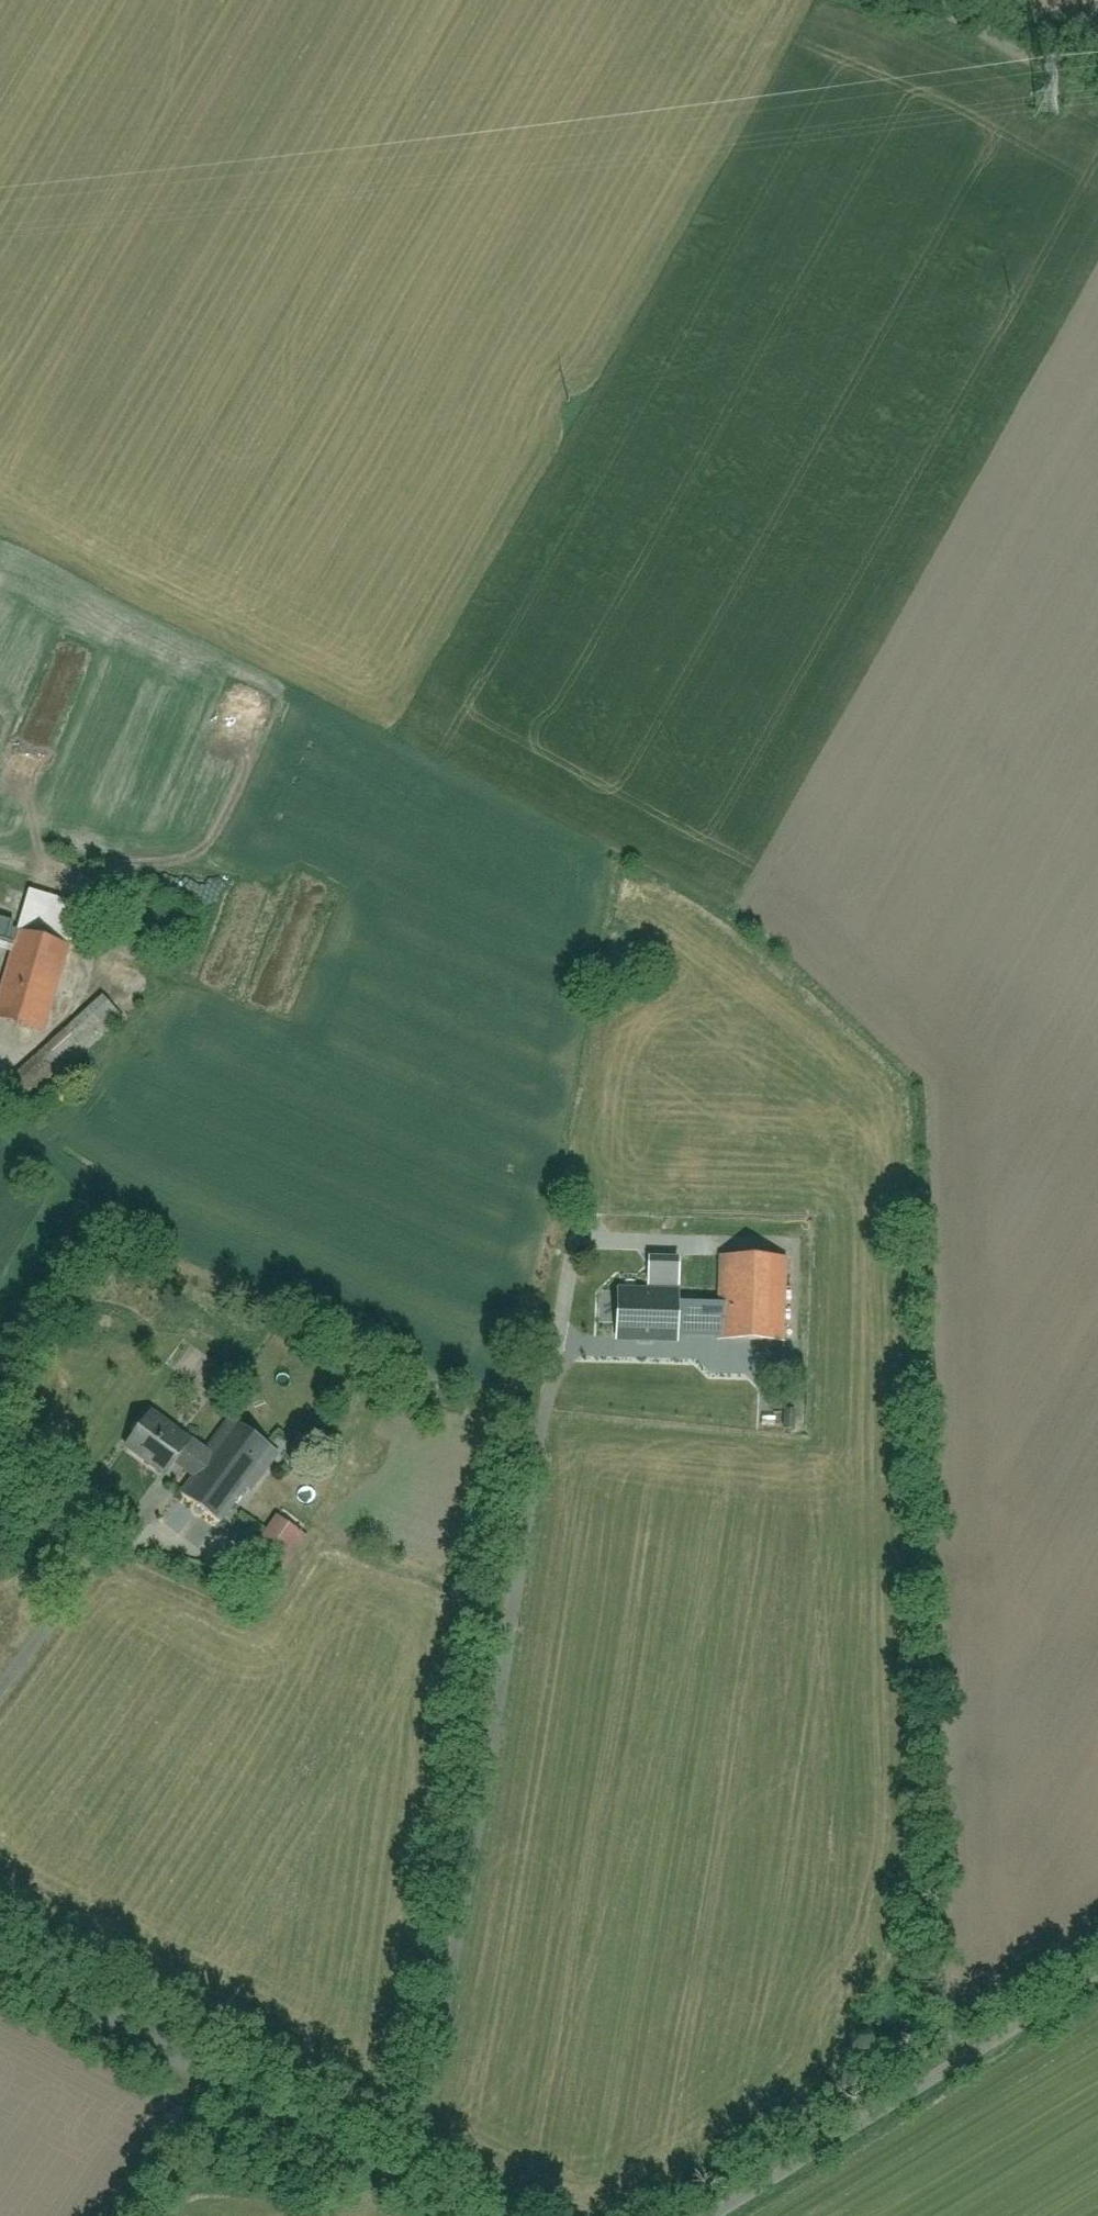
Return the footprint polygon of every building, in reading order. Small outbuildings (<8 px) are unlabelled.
[(11,953),(0,990),(0,1021),(48,1035),(86,908),(29,892),(19,925),(0,919),(0,950),(11,953)] [(102,999),(9,1084),(35,1113),(128,1027),(102,999)] [(679,1347),(679,1336),(723,1337),(723,1340),(786,1341),(788,1260),(724,1259),(723,1303),(681,1302),(681,1290),(618,1288),(617,1346),(679,1347)] [(210,1454),(193,1442),(196,1438),(156,1409),(124,1453),(164,1481),(176,1463),(195,1477),(180,1498),(226,1531),(279,1456),(232,1423),(210,1454)]
